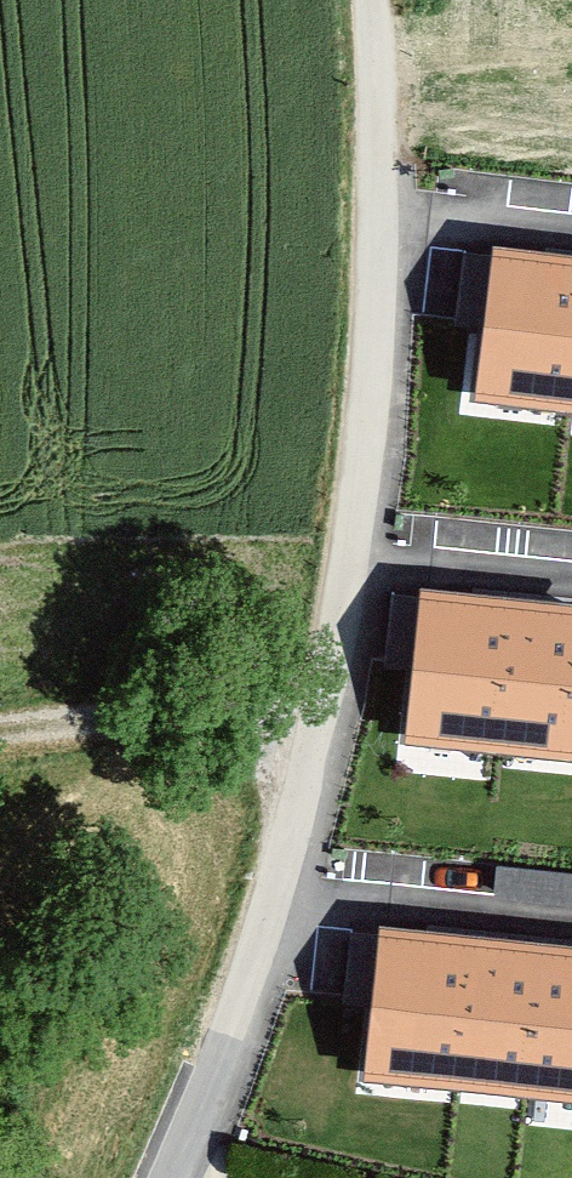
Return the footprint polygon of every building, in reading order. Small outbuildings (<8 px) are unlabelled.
[(491,246),(473,401),(571,413),(571,256),(491,246)] [(422,592),(404,747),(571,767),(571,610),(422,592)] [(503,887),(571,890),(571,865),(504,862),(503,887)] [(387,924),(371,1078),(571,1099),(571,944),(387,924)]
